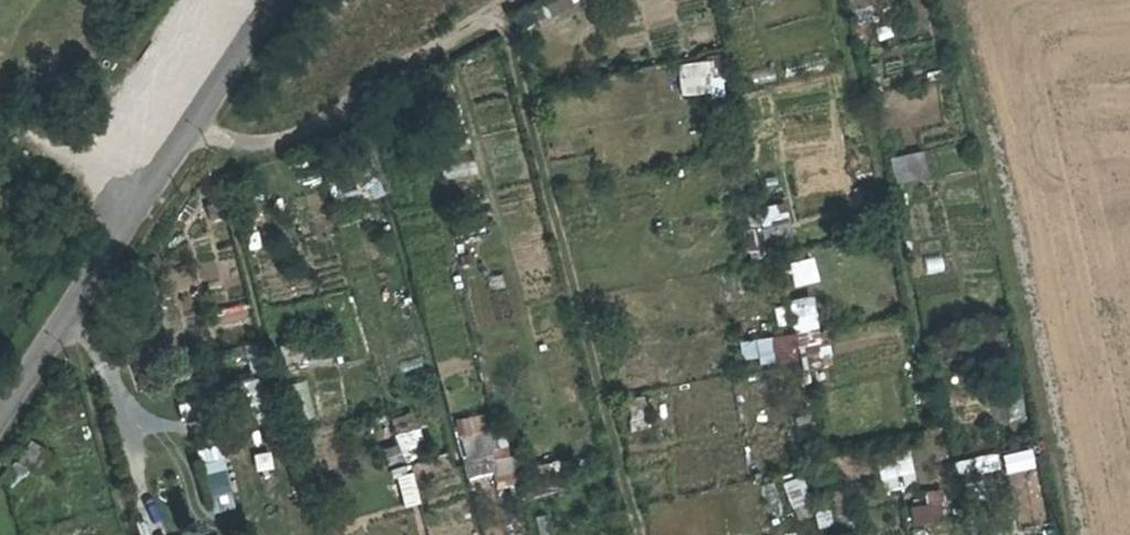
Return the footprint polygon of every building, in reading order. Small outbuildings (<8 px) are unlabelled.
[(852,16),(880,11),(877,0),(849,0),(852,16)] [(519,29),(544,18),(536,1),(511,12),(519,29)] [(728,88),(725,55),(707,56),(709,89),(728,88)] [(922,150),(890,156),(895,182),(928,176),(922,150)] [(786,262),(792,286),(819,280),(813,255),(786,262)] [(812,368),(825,367),(819,295),(792,297),(796,353),(811,352),(812,368)] [(255,378),(236,381),(242,426),(261,423),(255,378)] [(382,448),(394,444),(386,416),(373,419),(382,448)] [(393,433),(401,453),(425,443),(417,424),(393,433)] [(460,435),(463,476),(511,473),(508,432),(460,435)] [(1006,473),(1035,466),(1030,448),(1002,455),(1006,473)] [(226,457),(204,460),(212,507),(233,504),(226,457)] [(884,491),(915,486),(911,457),(879,461),(884,491)] [(559,459),(533,465),(537,481),(563,475),(559,459)] [(395,499),(414,496),(409,465),(389,468),(395,499)] [(800,475),(783,481),(792,508),(810,501),(800,475)] [(940,495),(908,500),(911,525),(944,521),(940,495)] [(819,528),(833,523),(826,503),(812,508),(819,528)]
